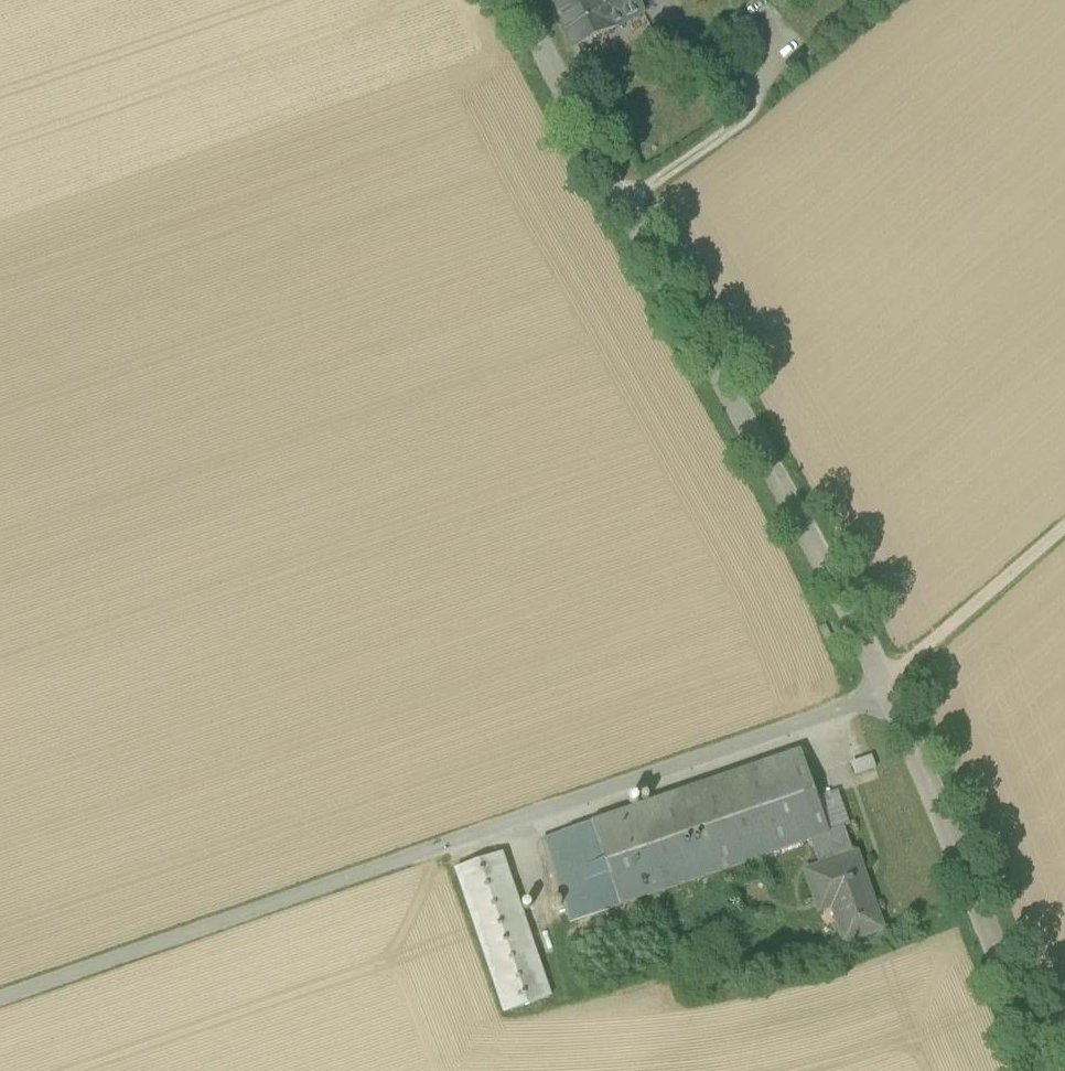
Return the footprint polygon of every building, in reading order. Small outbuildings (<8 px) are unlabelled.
[(571,50),(643,14),(636,0),(545,0),(571,50)] [(800,751),(592,823),(620,906),(810,841),(829,834),(828,834),(817,801),(800,751)] [(649,800),(649,798),(649,796),(648,795),(647,794),(645,794),(643,794),(642,795),(641,797),(641,798),(641,800),(642,801),(644,802),(645,802),(647,802),(648,801),(649,800)] [(837,794),(817,801),(828,834),(844,828),(848,827),(837,794)] [(628,799),(628,801),(628,803),(629,805),(631,806),(633,807),(636,806),(637,805),(639,803),(639,801),(638,799),(637,797),(635,796),(633,796),(631,796),(629,797),(628,799)] [(592,823),(567,831),(595,915),(620,906),(592,823)] [(844,828),(828,834),(829,834),(810,841),(819,868),(805,873),(815,901),(828,896),(844,944),(882,930),(869,893),(868,894),(865,883),(858,884),(856,877),(864,875),(857,854),(853,856),(844,828)] [(567,831),(542,840),(571,923),(595,915),(567,831)] [(501,854),(456,870),(505,1012),(550,997),(501,854)]
